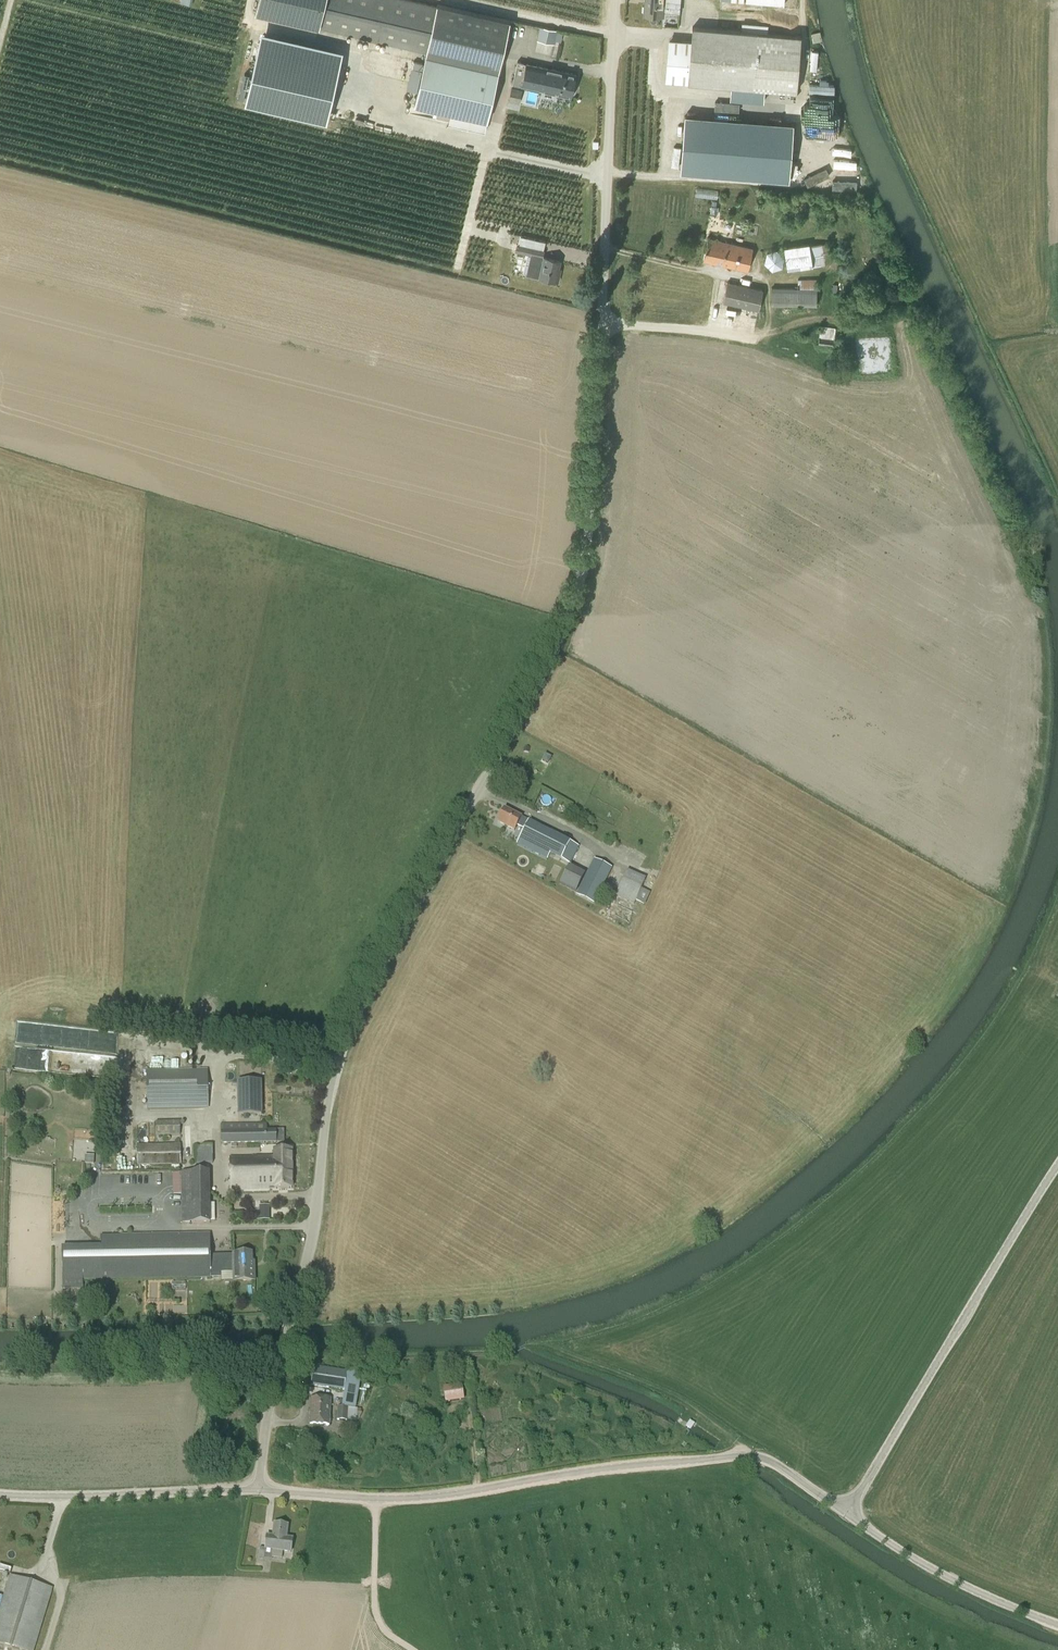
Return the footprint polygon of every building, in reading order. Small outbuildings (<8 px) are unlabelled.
[(426,54),(414,105),(487,121),(498,72),(498,71),(509,20),(481,15),(437,4),(436,6),(409,0),(258,0),(255,13),(426,52),(426,54)] [(644,14),(662,16),(663,10),(679,11),(680,0),(645,0),(644,14)] [(554,43),(556,30),(540,26),(537,40),(554,43)] [(801,36),(692,27),(691,41),(669,39),(666,81),(797,91),(801,36)] [(259,45),(245,102),(326,120),(339,64),(259,45)] [(413,60),(407,89),(417,92),(424,63),(413,60)] [(571,96),(576,74),(518,61),(513,83),(571,96)] [(832,93),(833,87),(832,87),(829,87),(829,82),(810,81),(809,91),(832,93)] [(519,103),(522,89),(511,87),(509,101),(519,103)] [(685,116),(681,172),(789,180),(793,124),(685,116)] [(841,135),(842,118),(809,117),(809,134),(841,135)] [(703,260),(748,270),(753,248),(708,238),(703,260)] [(787,270),(813,266),(831,263),(828,243),(809,244),(809,243),(784,247),(787,270)] [(528,274),(558,281),(561,268),(559,268),(560,261),(542,256),(544,250),(517,244),(515,252),(532,255),(528,274)] [(784,259),(784,256),(783,254),(781,251),(778,249),(774,248),(770,249),(768,250),(766,251),(765,253),(764,255),(763,258),(764,262),(766,265),(769,268),(773,269),(776,269),(778,268),(780,267),(782,265),(783,263),(784,259)] [(817,279),(797,279),(797,287),(771,287),(771,305),(817,306),(817,279)] [(727,282),(723,302),(759,310),(763,290),(727,282)] [(818,344),(833,346),(834,345),(840,346),(841,338),(834,338),(835,328),(820,326),(818,344)] [(545,754),(542,760),(548,764),(551,758),(545,754)] [(570,864),(578,847),(529,821),(504,809),(497,822),(514,831),(517,826),(524,830),(520,839),(570,864)] [(612,868),(594,859),(576,895),(594,904),(612,868)] [(569,865),(559,884),(576,893),(585,874),(569,865)] [(627,871),(615,896),(634,905),(635,901),(644,906),(650,893),(641,889),(645,879),(627,871)] [(32,1039),(31,1025),(17,1026),(17,1039),(32,1039)] [(153,1051),(153,1066),(164,1066),(164,1051),(153,1051)] [(72,1057),(69,1069),(86,1074),(89,1061),(72,1057)] [(207,1072),(146,1073),(147,1107),(207,1107),(207,1072)] [(261,1080),(236,1081),(237,1115),(262,1114),(261,1080)] [(156,1135),(180,1135),(180,1121),(156,1121),(156,1135)] [(276,1130),(267,1131),(266,1123),(221,1124),(221,1144),(276,1142),(276,1130)] [(180,1144),(137,1145),(137,1165),(180,1164),(180,1144)] [(213,1163),(212,1146),(194,1146),(195,1163),(213,1163)] [(273,1156),(230,1156),(231,1190),(273,1189),(293,1189),(291,1149),(273,1149),(273,1156)] [(85,1155),(84,1164),(93,1165),(94,1156),(85,1155)] [(182,1172),(182,1193),(210,1193),(209,1172),(182,1172)] [(210,1193),(182,1193),(183,1222),(210,1222),(210,1193)] [(269,1220),(269,1207),(259,1208),(260,1221),(269,1220)] [(101,1248),(88,1248),(62,1249),(63,1288),(82,1288),(82,1280),(221,1277),(221,1273),(233,1272),(233,1282),(255,1281),(255,1258),(253,1258),(253,1252),(232,1253),(232,1261),(221,1261),(221,1255),(211,1255),(210,1234),(101,1236),(101,1248)] [(347,1372),(313,1366),(311,1385),(344,1390),(341,1407),(337,1407),(337,1420),(357,1421),(357,1408),(355,1408),(358,1389),(361,1372),(347,1370),(347,1372)] [(443,1387),(445,1403),(464,1400),(462,1384),(443,1387)] [(311,1397),(309,1424),(329,1425),(330,1398),(311,1397)] [(274,1524),(273,1537),(267,1536),(265,1548),(260,1547),(258,1558),(264,1559),(271,1559),(271,1557),(281,1559),(282,1552),(290,1553),(292,1539),(286,1538),(287,1526),(274,1524)] [(18,1649),(34,1649),(52,1589),(10,1576),(0,1609),(0,1644),(18,1649)]
